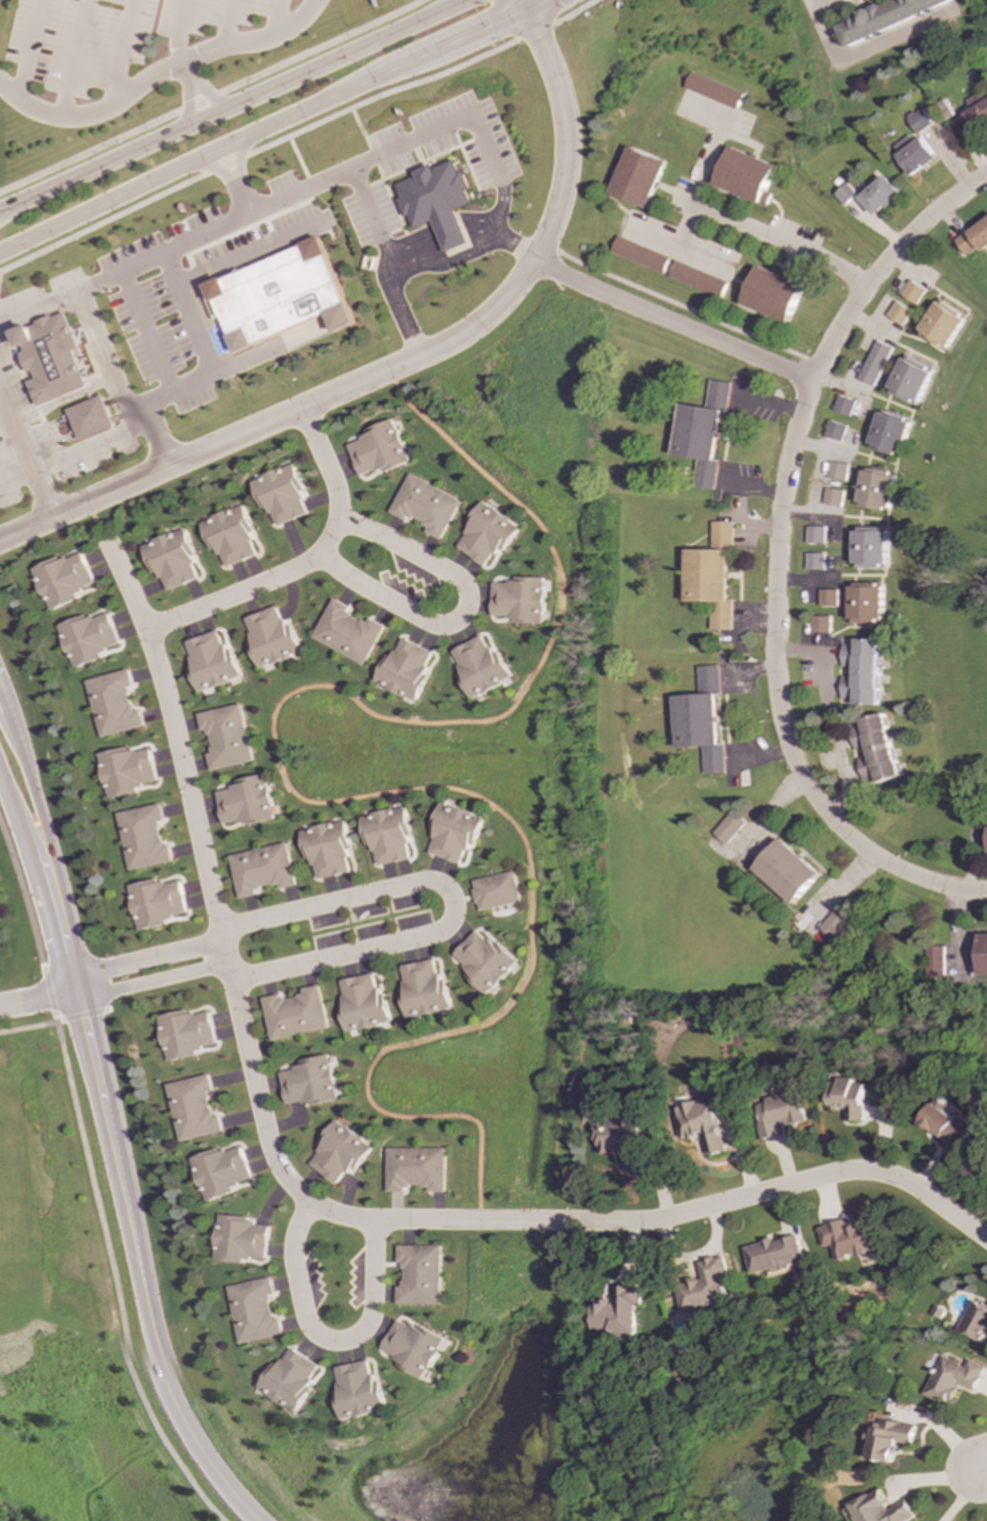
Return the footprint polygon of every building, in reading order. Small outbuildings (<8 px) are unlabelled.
[(952,0),(888,0),(836,24),(847,48),(952,1),(952,0)] [(680,88),(733,109),(740,92),(686,71),(680,88)] [(960,140),(986,125),(986,98),(984,99),(979,91),(963,99),(970,112),(950,123),(960,140)] [(912,142),(906,134),(889,148),(910,175),(934,156),(919,137),(912,142)] [(606,192),(644,209),(664,162),(626,146),(606,192)] [(712,186),(765,205),(770,193),(764,191),(774,164),(726,147),(712,186)] [(393,185),(399,198),(395,200),(402,217),(407,215),(413,228),(430,221),(444,253),(466,243),(451,211),(469,203),(464,191),(468,189),(460,171),(456,173),(450,160),(430,169),(428,165),(412,172),(414,176),(393,185)] [(874,216),(899,192),(882,174),(857,198),(874,216)] [(832,194),(843,205),(855,194),(844,183),(832,194)] [(953,238),(964,255),(977,247),(979,251),(986,246),(986,218),(953,238)] [(199,286),(214,320),(221,317),(228,334),(227,335),(235,355),(254,346),(253,345),(324,314),(333,333),(355,323),(317,236),(298,244),(299,246),(238,272),(237,269),(199,286)] [(668,256),(614,236),(608,253),(662,273),(668,256)] [(666,277),(719,298),(726,281),(673,260),(666,277)] [(739,305),(787,322),(801,283),(754,266),(739,305)] [(899,296),(916,304),(923,288),(906,280),(899,296)] [(916,333),(944,350),(965,317),(937,299),(916,333)] [(884,315),(901,326),(910,311),(893,301),(884,315)] [(64,313),(51,318),(50,316),(35,322),(36,324),(32,326),(31,324),(14,331),(22,349),(23,348),(24,351),(20,353),(28,373),(33,372),(36,379),(28,382),(38,407),(87,387),(72,351),(79,348),(64,313)] [(855,379),(871,387),(890,347),(874,340),(855,379)] [(916,405),(931,367),(900,355),(885,393),(916,405)] [(671,455),(695,458),(692,487),(713,489),(716,461),(726,382),(708,380),(704,407),(678,404),(671,455)] [(67,410),(80,441),(115,426),(101,395),(67,410)] [(853,401),(836,395),(830,410),(847,416),(853,401)] [(878,409),(865,446),(897,457),(910,420),(878,409)] [(346,445),(358,476),(379,468),(381,473),(408,463),(391,419),(362,430),(365,437),(346,445)] [(822,436),(839,441),(844,426),(827,420),(822,436)] [(843,480),(845,464),(826,462),(825,479),(843,480)] [(306,515),(298,492),(302,491),(292,464),(249,480),(260,510),(267,508),(274,526),(306,515)] [(889,509),(892,472),(859,468),(855,506),(889,509)] [(459,501),(407,474),(387,513),(402,521),(405,516),(425,526),(422,532),(439,540),(459,501)] [(820,504),(838,507),(841,491),(823,487),(820,504)] [(482,566),(494,548),(501,552),(518,527),(480,502),(452,546),(482,566)] [(198,522),(209,552),(216,549),(223,568),(255,555),(247,534),(252,532),(241,505),(198,522)] [(685,550),(684,602),(710,602),(709,629),(730,630),(730,601),(726,601),(727,548),(731,548),(731,522),(709,521),(709,550),(685,550)] [(822,543),(822,526),(804,526),(804,543),(822,543)] [(196,579),(188,557),(192,555),(182,528),(139,544),(153,580),(161,577),(165,591),(196,579)] [(885,567),(885,528),(851,528),(852,567),(885,567)] [(94,585),(80,553),(59,562),(58,558),(31,569),(49,611),(77,600),(74,593),(94,585)] [(822,553),(804,553),(804,570),(821,570),(822,553)] [(490,583),(489,617),(511,617),(511,624),(541,624),(542,578),(512,577),(512,583),(490,583)] [(848,622),(881,621),(881,583),(847,583),(848,622)] [(835,590),(817,589),(817,606),(835,606),(835,590)] [(310,639),(363,665),(382,627),(367,619),(365,623),(343,613),(346,607),(330,599),(310,639)] [(243,618),(249,634),(244,636),(256,669),(300,653),(289,623),(282,626),(275,607),(243,618)] [(57,625),(72,669),(101,659),(99,651),(118,645),(108,613),(85,620),(84,616),(57,625)] [(828,616),(810,616),(810,633),(828,633),(828,616)] [(181,643),(198,692),(236,679),(220,630),(181,643)] [(469,699),(510,679),(496,650),(489,654),(480,636),(450,651),(457,666),(453,668),(469,699)] [(414,702),(426,676),(421,674),(430,652),(396,637),(374,684),(414,702)] [(839,644),(839,667),(848,667),(848,676),(839,676),(839,699),(853,699),(853,705),(877,705),(877,638),(852,638),(852,644),(839,644)] [(674,748),(700,747),(702,774),(723,773),(721,745),(717,745),(714,694),(718,694),(716,665),(695,666),(696,694),(671,696),(674,748)] [(86,680),(99,737),(143,727),(138,709),(134,710),(125,671),(86,680)] [(196,713),(199,731),(206,730),(210,754),(205,755),(208,770),(250,763),(240,705),(196,713)] [(897,777),(883,713),(858,719),(859,726),(848,728),(853,749),(865,747),(867,756),(856,758),(861,785),(897,777)] [(155,782),(148,748),(126,753),(125,748),(97,754),(106,799),(135,794),(134,786),(155,782)] [(213,787),(221,825),(243,820),(244,826),(273,820),(264,777),(213,787)] [(482,817),(440,804),(424,853),(460,864),(466,843),(473,846),(482,817)] [(127,871),(171,862),(168,845),(161,846),(156,823),(161,821),(158,805),(116,813),(127,871)] [(374,866),(408,860),(404,837),(409,836),(404,808),(358,816),(364,846),(371,845),(374,866)] [(725,845),(744,822),(730,810),(711,833),(725,845)] [(349,873),(344,850),(349,849),(344,821),(298,830),(304,860),(311,859),(315,880),(349,873)] [(818,874),(778,838),(751,869),(790,905),(818,874)] [(229,855),(238,899),(255,896),(254,889),(277,884),(278,890),(294,886),(286,844),(229,855)] [(470,881),(477,912),(520,903),(514,872),(470,881)] [(185,914),(179,880),(156,884),(155,880),(127,885),(136,931),(165,926),(163,918),(185,914)] [(850,917),(836,906),(819,928),(833,940),(850,917)] [(449,958),(487,994),(517,961),(496,941),(492,946),(475,931),(449,958)] [(927,946),(928,982),(946,981),(945,946),(927,946)] [(399,966),(403,989),(399,990),(404,1018),(450,1010),(444,979),(436,981),(432,960),(399,966)] [(339,981),(344,1009),(340,1010),(344,1032),(389,1024),(383,993),(376,995),(372,974),(339,981)] [(270,1041),(327,1029),(319,985),(301,989),(302,995),(278,1000),(277,995),(261,998),(270,1041)] [(209,1009),(158,1018),(166,1062),(195,1057),(194,1049),(216,1045),(209,1009)] [(337,1101),(329,1055),(298,1061),(300,1068),(279,1072),(286,1106),(309,1101),(310,1106),(337,1101)] [(179,1142),(222,1132),(218,1114),(212,1116),(207,1093),(213,1092),(209,1075),(166,1084),(179,1142)] [(845,1121),(862,1121),(863,1083),(852,1083),(853,1078),(829,1078),(829,1109),(846,1109),(845,1121)] [(761,1139),(783,1135),(782,1125),(804,1121),(799,1092),(754,1099),(761,1139)] [(706,1156),(724,1151),(711,1097),(674,1106),(682,1140),(701,1135),(706,1156)] [(952,1153),(969,1130),(942,1110),(946,1106),(935,1098),(918,1122),(939,1138),(936,1142),(952,1153)] [(638,1171),(639,1118),(594,1117),(593,1152),(619,1152),(619,1170),(638,1171)] [(309,1165),(339,1187),(369,1145),(334,1120),(317,1145),(321,1148),(309,1165)] [(204,1203),(233,1193),(231,1186),(251,1179),(239,1144),(190,1160),(204,1203)] [(444,1192),(444,1148),(385,1149),(386,1193),(403,1193),(403,1187),(427,1187),(427,1193),(444,1192)] [(268,1226),(247,1224),(248,1218),(217,1215),(213,1261),(242,1264),(243,1258),(265,1260),(268,1226)] [(878,1248),(871,1221),(846,1226),(845,1220),(818,1226),(822,1247),(832,1245),(836,1260),(856,1255),(857,1257),(868,1254),(867,1250),(878,1248)] [(750,1275),(789,1267),(789,1264),(803,1261),(797,1235),(773,1240),(744,1246),(750,1275)] [(441,1246),(397,1246),(397,1266),(404,1266),(404,1285),(397,1285),(397,1304),(441,1305),(441,1246)] [(681,1313),(725,1303),(719,1277),(727,1275),(723,1255),(697,1261),(702,1280),(675,1287),(681,1313)] [(228,1287),(239,1344),(283,1335),(279,1318),(273,1319),(268,1296),(274,1295),(270,1278),(228,1287)] [(634,1337),(634,1306),(641,1306),(640,1285),(612,1286),(613,1302),(590,1302),(591,1330),(605,1330),(605,1337),(634,1337)] [(981,1343),(986,1331),(986,1307),(972,1300),(957,1332),(981,1343)] [(382,1350),(402,1360),(398,1367),(426,1380),(446,1338),(414,1323),(411,1327),(397,1320),(382,1350)] [(299,1413),(313,1388),(309,1386),(320,1365),(291,1348),(280,1367),(274,1363),(259,1390),(299,1413)] [(923,1396),(948,1406),(957,1384),(974,1391),(984,1366),(968,1359),(965,1366),(940,1355),(923,1396)] [(336,1368),(341,1391),(336,1392),(342,1421),(388,1411),(381,1381),(374,1382),(369,1361),(336,1368)] [(915,1425),(875,1419),(868,1459),(892,1463),(893,1455),(896,1455),(898,1442),(912,1444),(915,1425)] [(907,1500),(889,1509),(880,1489),(846,1504),(854,1520),(907,1520),(915,1517),(907,1500)]
